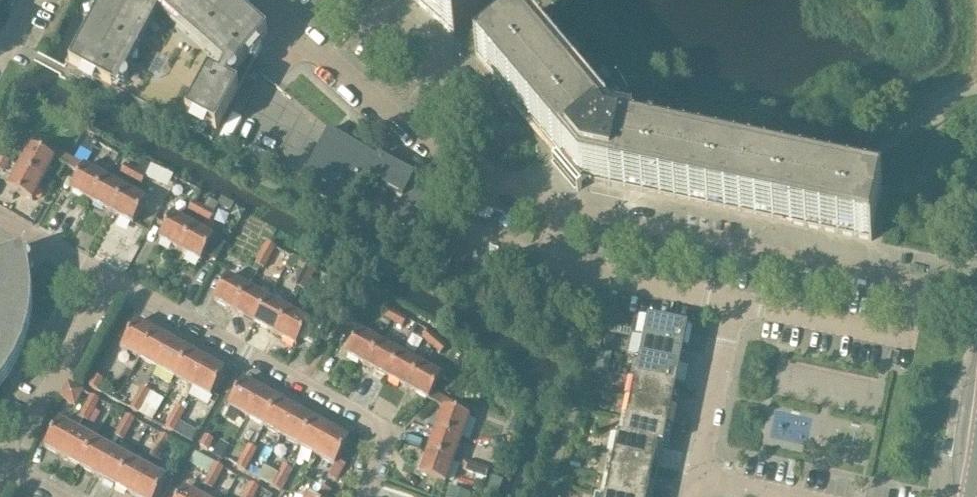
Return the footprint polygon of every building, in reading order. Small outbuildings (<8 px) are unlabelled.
[(66,63),(212,141),(268,36),(228,0),(100,0),(66,63)] [(455,36),(487,0),(415,0),(455,36)] [(515,22),(476,55),(560,155),(557,157),(556,157),(552,160),(577,190),(581,186),(580,186),(587,180),(871,239),(882,190),(620,135),(619,139),(605,136),(598,128),(601,125),(515,22)] [(329,130),(299,185),(350,212),(350,211),(368,178),(402,197),(385,230),(408,243),(431,199),(409,187),(415,175),(392,163),(384,159),(354,143),(339,135),(332,131),(329,130)] [(31,146),(19,167),(44,180),(55,160),(50,156),(31,146)] [(82,147),(74,160),(84,166),(85,166),(92,153),(82,147)] [(55,160),(66,166),(70,158),(54,149),(50,156),(55,160)] [(0,156),(0,170),(3,172),(9,161),(0,156)] [(70,158),(66,166),(80,174),(84,166),(74,160),(70,158)] [(125,164),(120,173),(131,179),(136,170),(125,164)] [(80,174),(71,190),(91,202),(105,177),(85,166),(84,166),(80,174)] [(32,202),(44,180),(19,167),(7,188),(32,202)] [(136,170),(131,179),(141,185),(145,178),(146,176),(137,171),(136,170)] [(105,177),(91,202),(112,213),(126,188),(105,177)] [(369,184),(357,206),(375,216),(386,194),(369,184)] [(126,188),(112,213),(133,225),(147,200),(126,188)] [(209,199),(204,207),(215,213),(219,205),(218,204),(209,199)] [(188,211),(197,216),(203,207),(193,201),(188,211)] [(192,225),(179,250),(201,262),(214,237),(202,230),(207,221),(210,222),(215,213),(204,207),(203,207),(197,216),(192,225)] [(159,239),(179,250),(192,225),(172,214),(165,228),(159,239)] [(267,243),(261,254),(270,258),(276,248),(267,243)] [(6,379),(16,363),(23,346),(29,327),(31,320),(32,309),(32,297),(32,289),(31,283),(30,274),(28,265),(25,252),(0,260),(0,387),(6,379)] [(261,254),(256,264),(264,269),(270,258),(261,254)] [(451,258),(442,254),(436,269),(446,273),(451,258)] [(292,257),(286,267),(296,272),(302,261),(292,256),(292,257)] [(307,265),(302,276),(311,281),(316,270),(307,265)] [(214,301),(235,313),(248,288),(227,276),(214,301)] [(302,276),(296,286),(305,291),(311,281),(302,276)] [(248,288),(235,313),(256,324),(270,300),(248,288)] [(270,300),(256,324),(276,335),(291,311),(270,300)] [(386,307),(381,316),(392,322),(396,312),(386,307)] [(291,311),(276,335),(296,346),(310,322),(291,311)] [(396,312),(392,322),(402,328),(407,318),(396,312)] [(683,348),(688,328),(648,320),(643,340),(683,348)] [(136,322),(121,349),(139,359),(154,331),(136,322)] [(346,355),(367,366),(381,341),(348,323),(338,341),(349,348),(346,355)] [(631,330),(609,326),(608,332),(629,336),(631,330)] [(154,331),(139,359),(156,369),(172,341),(154,331)] [(422,338),(431,346),(438,339),(429,332),(422,338)] [(447,346),(438,339),(431,346),(439,353),(447,346)] [(643,340),(639,360),(679,368),(683,348),(643,340)] [(172,341),(156,369),(174,379),(189,351),(172,341)] [(381,341),(367,366),(386,377),(400,352),(381,341)] [(89,386),(98,391),(118,354),(109,349),(89,386)] [(189,351),(174,379),(192,388),(207,361),(189,351)] [(400,352),(386,377),(408,388),(422,363),(400,352)] [(639,360),(635,379),(675,387),(679,368),(639,360)] [(207,361),(192,388),(210,398),(225,371),(207,361)] [(408,388),(436,404),(441,396),(433,392),(443,375),(422,363),(408,388)] [(635,379),(631,399),(671,407),(675,387),(635,379)] [(243,380),(228,408),(245,417),(260,390),(243,380)] [(62,418),(70,403),(74,405),(82,391),(68,384),(61,397),(52,413),(62,418)] [(141,388),(135,398),(144,403),(145,403),(150,393),(141,388)] [(260,390),(245,417),(262,427),(278,399),(260,390)] [(91,396),(85,407),(94,411),(95,410),(100,401),(91,396)] [(443,408),(436,429),(462,439),(470,417),(451,410),(453,403),(441,396),(436,404),(443,408)] [(135,398),(130,409),(138,413),(144,403),(135,398)] [(278,399),(262,427),(280,437),(296,410),(278,399)] [(631,399),(627,418),(667,427),(671,407),(631,399)] [(85,407),(79,417),(83,419),(88,422),(94,411),(85,407)] [(177,407),(171,417),(180,422),(186,412),(177,407)] [(296,410),(280,437),(300,448),(314,420),(296,410)] [(206,436),(205,435),(199,446),(208,451),(214,440),(220,443),(220,441),(231,422),(218,415),(206,436)] [(127,416),(121,426),(130,431),(135,420),(127,416)] [(171,417),(165,428),(174,432),(180,422),(171,417)] [(627,418),(623,438),(658,445),(658,446),(663,447),(667,427),(627,418)] [(44,447),(63,457),(78,430),(59,420),(44,447)] [(314,420),(300,448),(317,457),(331,429),(314,420)] [(121,426),(115,437),(124,441),(130,431),(121,426)] [(331,429),(317,457),(334,466),(328,476),(336,481),(345,465),(337,460),(349,439),(331,429)] [(436,429),(427,452),(454,461),(462,439),(436,429)] [(78,430),(63,457),(80,467),(95,440),(78,430)] [(161,434),(156,445),(164,450),(170,439),(161,434)] [(618,437),(614,456),(654,465),(658,446),(658,445),(623,438),(618,437)] [(95,440),(80,467),(98,477),(114,450),(95,440)] [(220,443),(213,454),(222,459),(229,447),(220,441),(220,443)] [(156,445),(150,455),(158,460),(164,450),(156,445)] [(249,446),(243,456),(252,461),(258,450),(249,446)] [(114,450),(98,477),(115,486),(131,459),(114,450)] [(195,452),(189,464),(208,475),(209,475),(210,474),(216,464),(195,452)] [(446,484),(454,461),(427,452),(419,474),(446,484)] [(243,456),(237,467),(246,471),(252,461),(243,456)] [(614,456),(609,476),(650,484),(654,465),(614,456)] [(131,459),(115,486),(133,496),(148,468),(131,459)] [(465,465),(488,472),(489,468),(466,461),(465,465)] [(216,464),(210,474),(219,479),(225,469),(219,466),(216,464)] [(278,474),(278,475),(286,480),(292,469),(289,467),(284,464),(278,474)] [(486,479),(488,472),(465,465),(463,471),(486,479)] [(264,466),(258,478),(272,485),(278,475),(278,474),(278,473),(264,466)] [(133,496),(135,496),(156,496),(166,478),(148,468),(133,496)] [(209,475),(204,485),(208,487),(213,489),(219,479),(210,474),(209,475)] [(278,475),(272,485),(278,489),(281,490),(286,480),(278,475)] [(605,496),(606,496),(613,496),(647,496),(650,484),(609,476),(605,496)] [(245,493),(251,496),(254,496),(259,488),(251,483),(245,493)] [(331,491),(323,486),(317,496),(327,496),(331,491)] [(447,496),(471,496),(469,496),(470,493),(450,486),(447,496)] [(184,488),(178,496),(201,496),(184,488)]
